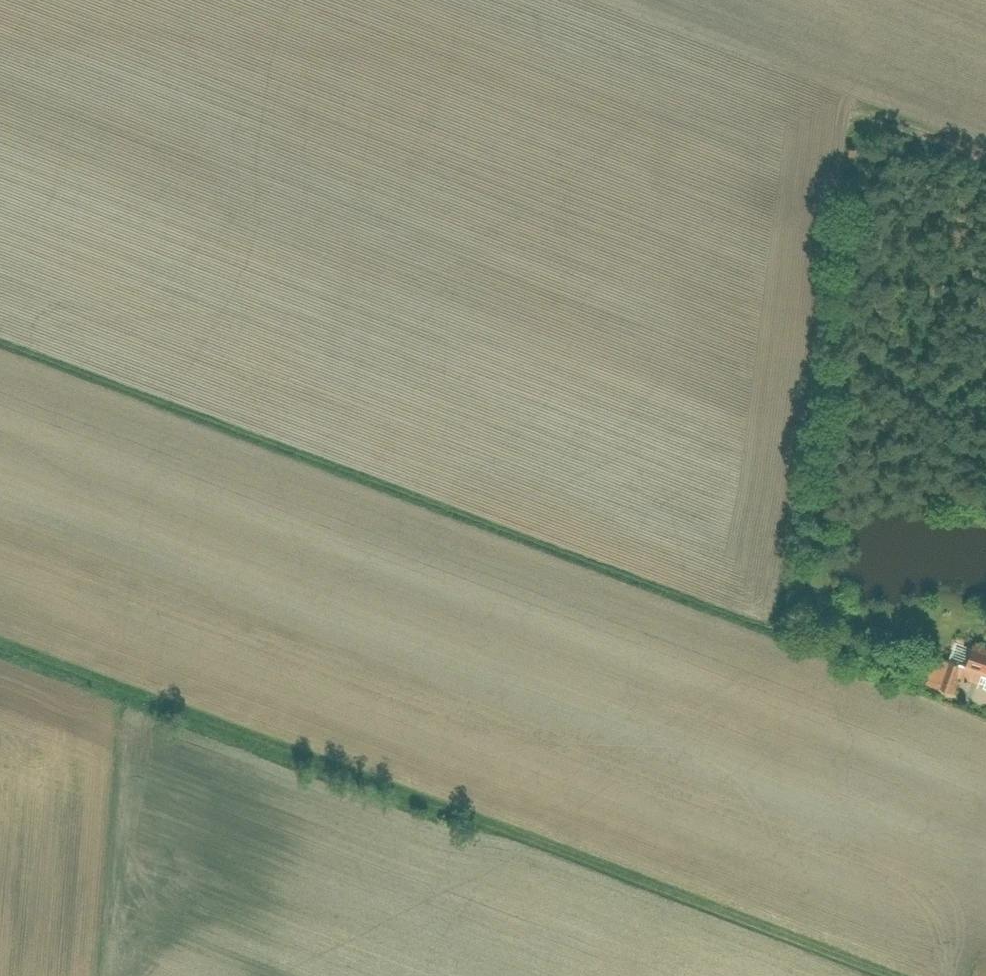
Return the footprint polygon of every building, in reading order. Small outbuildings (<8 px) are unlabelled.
[(954,660),(931,652),(921,682),(953,692),(956,681),(985,691),(985,645),(961,637),(954,660)]
